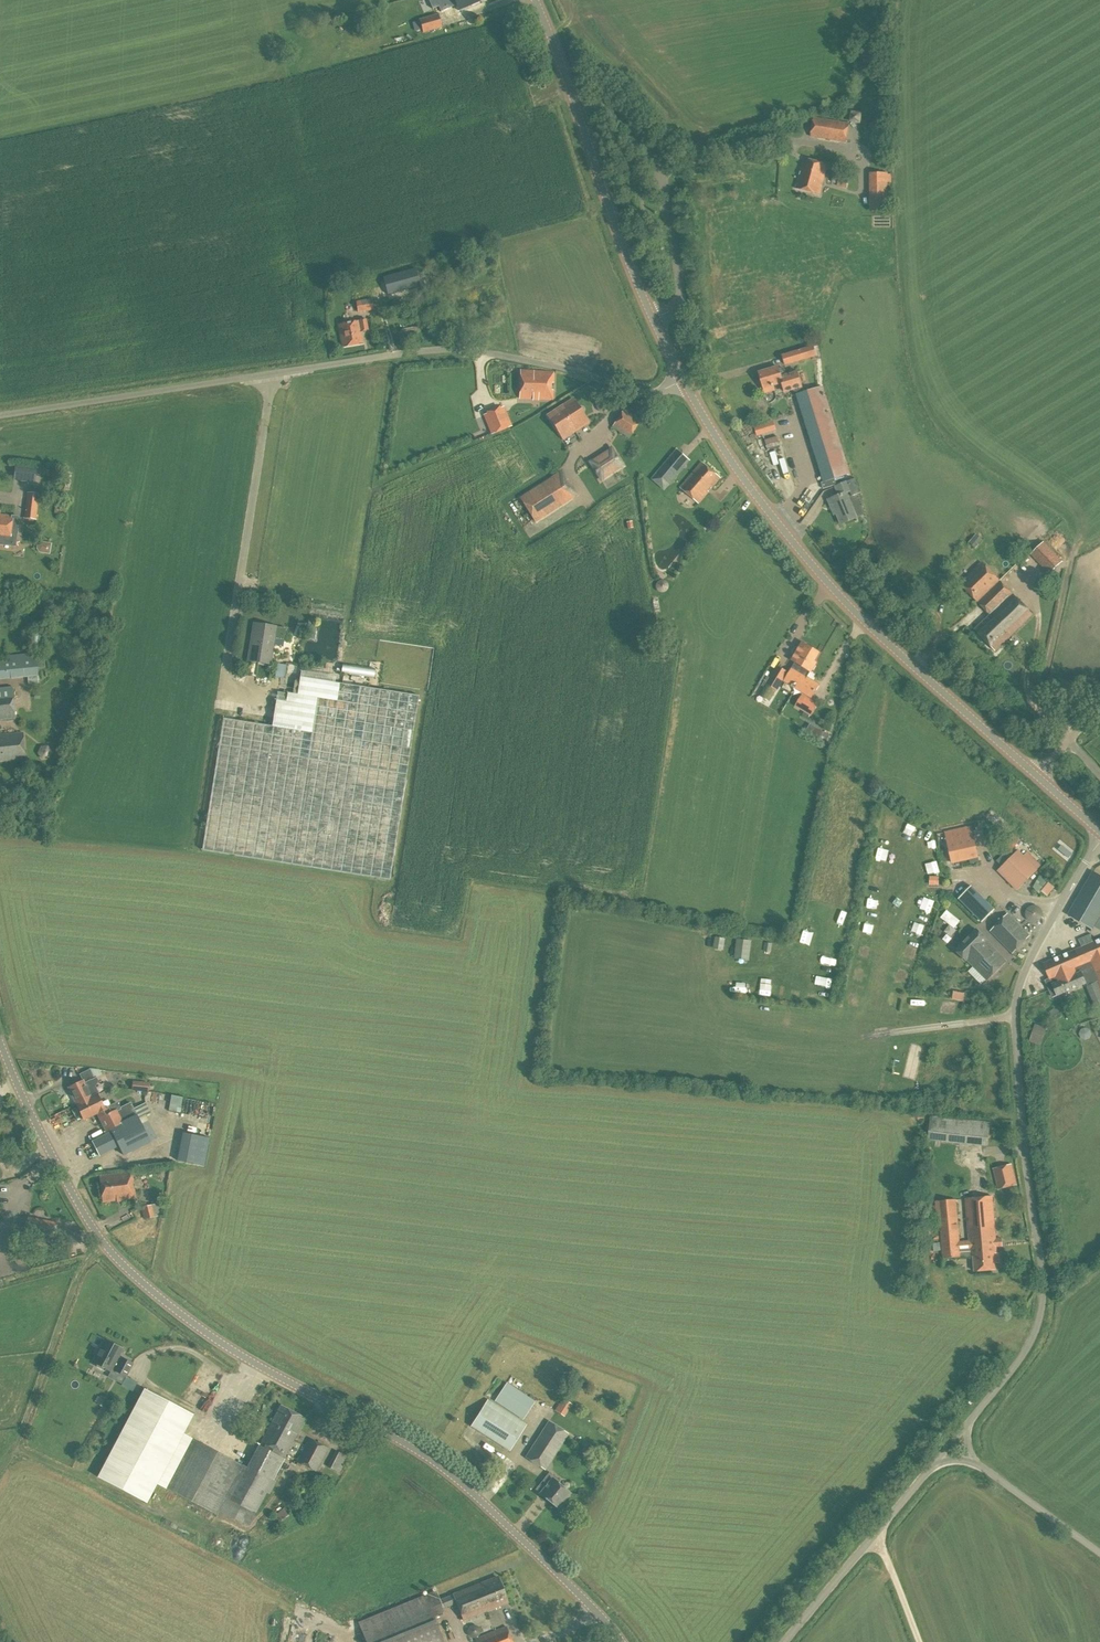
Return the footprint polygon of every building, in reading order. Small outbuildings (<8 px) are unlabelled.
[(435,10),(440,8),(440,10),(441,11),(456,5),(458,8),(477,0),(431,0),(435,10)] [(423,33),(442,27),(438,14),(419,19),(423,33)] [(815,118),(812,135),(845,141),(848,124),(815,118)] [(819,194),(827,165),(804,158),(796,188),(819,194)] [(888,174),(888,172),(869,173),(869,211),(888,211),(888,182),(891,182),(891,174),(888,174)] [(846,189),(848,181),(839,179),(837,186),(846,189)] [(383,277),(388,294),(420,286),(415,268),(383,277)] [(365,290),(365,288),(354,290),(357,313),(374,309),(371,289),(365,290)] [(367,319),(358,320),(338,324),(342,345),(362,342),(361,332),(369,330),(367,319)] [(817,356),(813,345),(782,354),(785,366),(817,356)] [(775,378),(785,375),(783,368),(779,369),(778,367),(759,372),(765,393),(775,390),(773,385),(776,384),(775,378)] [(552,399),(554,372),(520,370),(519,398),(552,399)] [(785,391),(802,386),(797,371),(785,375),(775,378),(776,384),(782,382),(785,391)] [(825,481),(850,473),(823,386),(796,394),(821,472),(822,472),(825,481)] [(563,439),(589,423),(573,398),(562,405),(547,415),(563,439)] [(492,434),(511,426),(503,406),(484,414),(492,434)] [(629,438),(641,420),(624,408),(612,426),(629,438)] [(658,417),(653,415),(652,415),(650,422),(655,424),(658,417)] [(756,436),(775,431),(772,422),(754,427),(756,436)] [(766,438),(768,445),(782,441),(780,435),(766,438)] [(601,481),(625,465),(612,444),(587,460),(601,481)] [(656,473),(669,484),(689,461),(677,450),(656,473)] [(785,450),(778,451),(780,463),(787,462),(785,450)] [(698,503),(720,477),(702,462),(680,488),(698,503)] [(39,483),(39,469),(16,468),(16,482),(39,483)] [(535,521),(572,497),(557,475),(521,498),(535,521)] [(825,487),(836,484),(834,478),(824,482),(825,487)] [(834,508),(841,524),(857,517),(847,493),(850,491),(852,496),(861,492),(855,478),(835,486),(839,495),(828,500),(832,509),(834,508)] [(36,519),(39,493),(28,492),(24,518),(36,519)] [(15,545),(18,517),(0,515),(0,543),(15,545)] [(983,539),(976,534),(968,543),(975,548),(983,539)] [(39,552),(43,553),(49,550),(51,544),(41,542),(37,544),(36,548),(39,552)] [(1041,542),(1029,555),(1048,574),(1060,561),(1041,542)] [(977,602),(999,580),(982,562),(960,584),(977,602)] [(659,583),(663,590),(669,586),(665,579),(659,583)] [(1010,635),(1032,614),(999,580),(977,602),(990,615),(975,629),(995,650),(1010,636),(1010,635)] [(255,623),(250,655),(263,657),(262,662),(270,663),(274,638),(284,640),(286,628),(275,626),(255,623)] [(792,668),(792,669),(800,674),(801,672),(802,672),(803,670),(806,672),(806,671),(808,673),(810,670),(811,671),(816,663),(813,662),(820,651),(802,641),(791,659),(797,663),(793,669),(792,668)] [(36,659),(36,652),(9,655),(9,662),(0,663),(0,679),(28,676),(28,684),(39,683),(38,675),(36,659)] [(375,673),(376,667),(342,664),(342,670),(375,673)] [(777,690),(787,672),(777,666),(767,683),(777,690)] [(808,673),(806,671),(806,672),(803,670),(802,672),(801,672),(800,674),(792,669),(785,681),(811,697),(818,684),(806,677),(808,673)] [(394,876),(420,692),(300,675),(298,693),(288,691),(286,704),(277,703),(274,725),(224,718),(206,850),(394,876)] [(15,718),(12,687),(0,688),(0,719),(15,718)] [(802,694),(795,706),(805,711),(810,714),(812,715),(819,704),(802,694)] [(25,759),(23,732),(0,734),(0,761),(25,759)] [(824,732),(820,739),(820,740),(825,743),(825,742),(829,735),(824,732)] [(904,833),(918,837),(922,827),(908,822),(904,833)] [(952,862),(978,856),(971,827),(945,832),(952,862)] [(1011,851),(1020,841),(1012,834),(1003,845),(1011,851)] [(924,841),(926,854),(937,853),(935,840),(924,841)] [(998,871),(1017,889),(1036,869),(1018,851),(998,871)] [(881,852),(878,861),(884,863),(886,853),(881,852)] [(938,861),(924,867),(929,878),(943,872),(938,861)] [(1096,920),(1099,913),(1099,875),(1095,872),(1067,917),(1090,930),(1092,928),(1099,933),(1099,922),(1096,920)] [(879,888),(881,876),(875,874),(873,886),(879,888)] [(1043,890),(1051,897),(1058,888),(1050,882),(1043,890)] [(982,923),(995,910),(971,885),(958,899),(982,923)] [(1043,908),(1031,906),(1029,918),(1041,920),(1043,908)] [(944,917),(956,928),(962,921),(949,910),(944,917)] [(1012,953),(1029,936),(1008,913),(990,931),(1012,953)] [(874,933),(876,926),(866,923),(864,931),(874,933)] [(989,981),(1007,962),(991,946),(992,945),(987,941),(977,931),(957,952),(967,962),(968,960),(989,981)] [(1043,963),(1050,978),(1045,980),(1052,997),(1057,995),(1086,983),(1097,978),(1098,980),(1086,985),(1095,1006),(1099,1005),(1099,939),(1093,942),(1090,934),(1078,939),(1081,947),(1043,963)] [(786,955),(786,939),(774,939),(774,955),(786,955)] [(807,941),(805,960),(817,962),(820,943),(807,941)] [(871,946),(858,949),(861,960),(874,956),(871,946)] [(830,958),(831,968),(840,968),(839,958),(830,958)] [(899,969),(897,982),(908,983),(909,969),(899,969)] [(853,979),(870,981),(870,973),(854,971),(853,979)] [(955,990),(954,999),(966,999),(966,990),(955,990)] [(848,1005),(858,1006),(860,997),(849,995),(848,1005)] [(97,1094),(98,1095),(100,1094),(96,1087),(99,1081),(97,1077),(102,1075),(100,1069),(89,1068),(90,1069),(79,1074),(82,1081),(68,1088),(77,1104),(76,1104),(76,1105),(85,1100),(97,1094)] [(133,1082),(134,1091),(151,1089),(150,1081),(133,1082)] [(104,1109),(98,1095),(97,1094),(85,1100),(76,1105),(84,1119),(97,1113),(106,1131),(110,1129),(112,1131),(92,1141),(100,1156),(119,1146),(124,1155),(150,1142),(130,1103),(120,1108),(117,1102),(104,1109)] [(988,1145),(990,1123),(930,1117),(928,1139),(988,1145)] [(998,1190),(1017,1185),(1012,1163),(992,1168),(998,1190)] [(103,1202),(135,1198),(132,1172),(99,1176),(103,1202)] [(997,1253),(994,1219),(993,1207),(992,1196),(965,1199),(969,1240),(959,1241),(956,1199),(935,1201),(937,1219),(939,1219),(943,1258),(973,1256),(974,1271),(995,1269),(995,1263),(1000,1262),(999,1253),(997,1253)] [(143,1220),(162,1215),(159,1203),(140,1207),(143,1220)] [(52,1242),(56,1223),(28,1217),(24,1236),(52,1242)] [(117,1357),(121,1349),(105,1340),(100,1349),(98,1349),(95,1354),(97,1356),(93,1362),(98,1364),(97,1366),(104,1370),(106,1369),(110,1371),(112,1367),(115,1369),(115,1370),(126,1376),(132,1363),(122,1358),(121,1359),(117,1357)] [(523,1421),(535,1402),(506,1382),(494,1402),(523,1421)] [(248,1468),(242,1465),(193,1439),(184,1434),(194,1414),(144,1388),(97,1478),(131,1494),(147,1503),(157,1484),(167,1489),(216,1514),(218,1510),(249,1526),(255,1513),(266,1492),(270,1494),(279,1476),(276,1474),(284,1459),(283,1458),(285,1454),(285,1455),(297,1434),(305,1418),(281,1405),(272,1421),(261,1442),(262,1443),(261,1446),(260,1446),(248,1468)] [(565,1416),(573,1404),(562,1398),(555,1410),(565,1416)] [(509,1451),(526,1424),(488,1400),(471,1426),(509,1451)] [(545,1470),(568,1434),(550,1422),(526,1457),(545,1470)] [(316,1471),(328,1448),(309,1438),(297,1461),(316,1471)] [(339,1472),(340,1469),(348,1457),(335,1451),(328,1466),(339,1472)] [(546,1499),(559,1484),(558,1483),(560,1480),(549,1472),(535,1489),(545,1497),(545,1498),(546,1499)] [(559,1484),(546,1499),(558,1508),(570,1493),(559,1484)] [(280,1527),(292,1517),(285,1507),(273,1517),(280,1527)] [(337,1571),(367,1641),(444,1641),(434,1617),(445,1613),(443,1608),(456,1603),(463,1620),(507,1602),(497,1577),(439,1600),(414,1539),(337,1571)] [(506,1626),(475,1639),(476,1641),(512,1641),(506,1626)]
